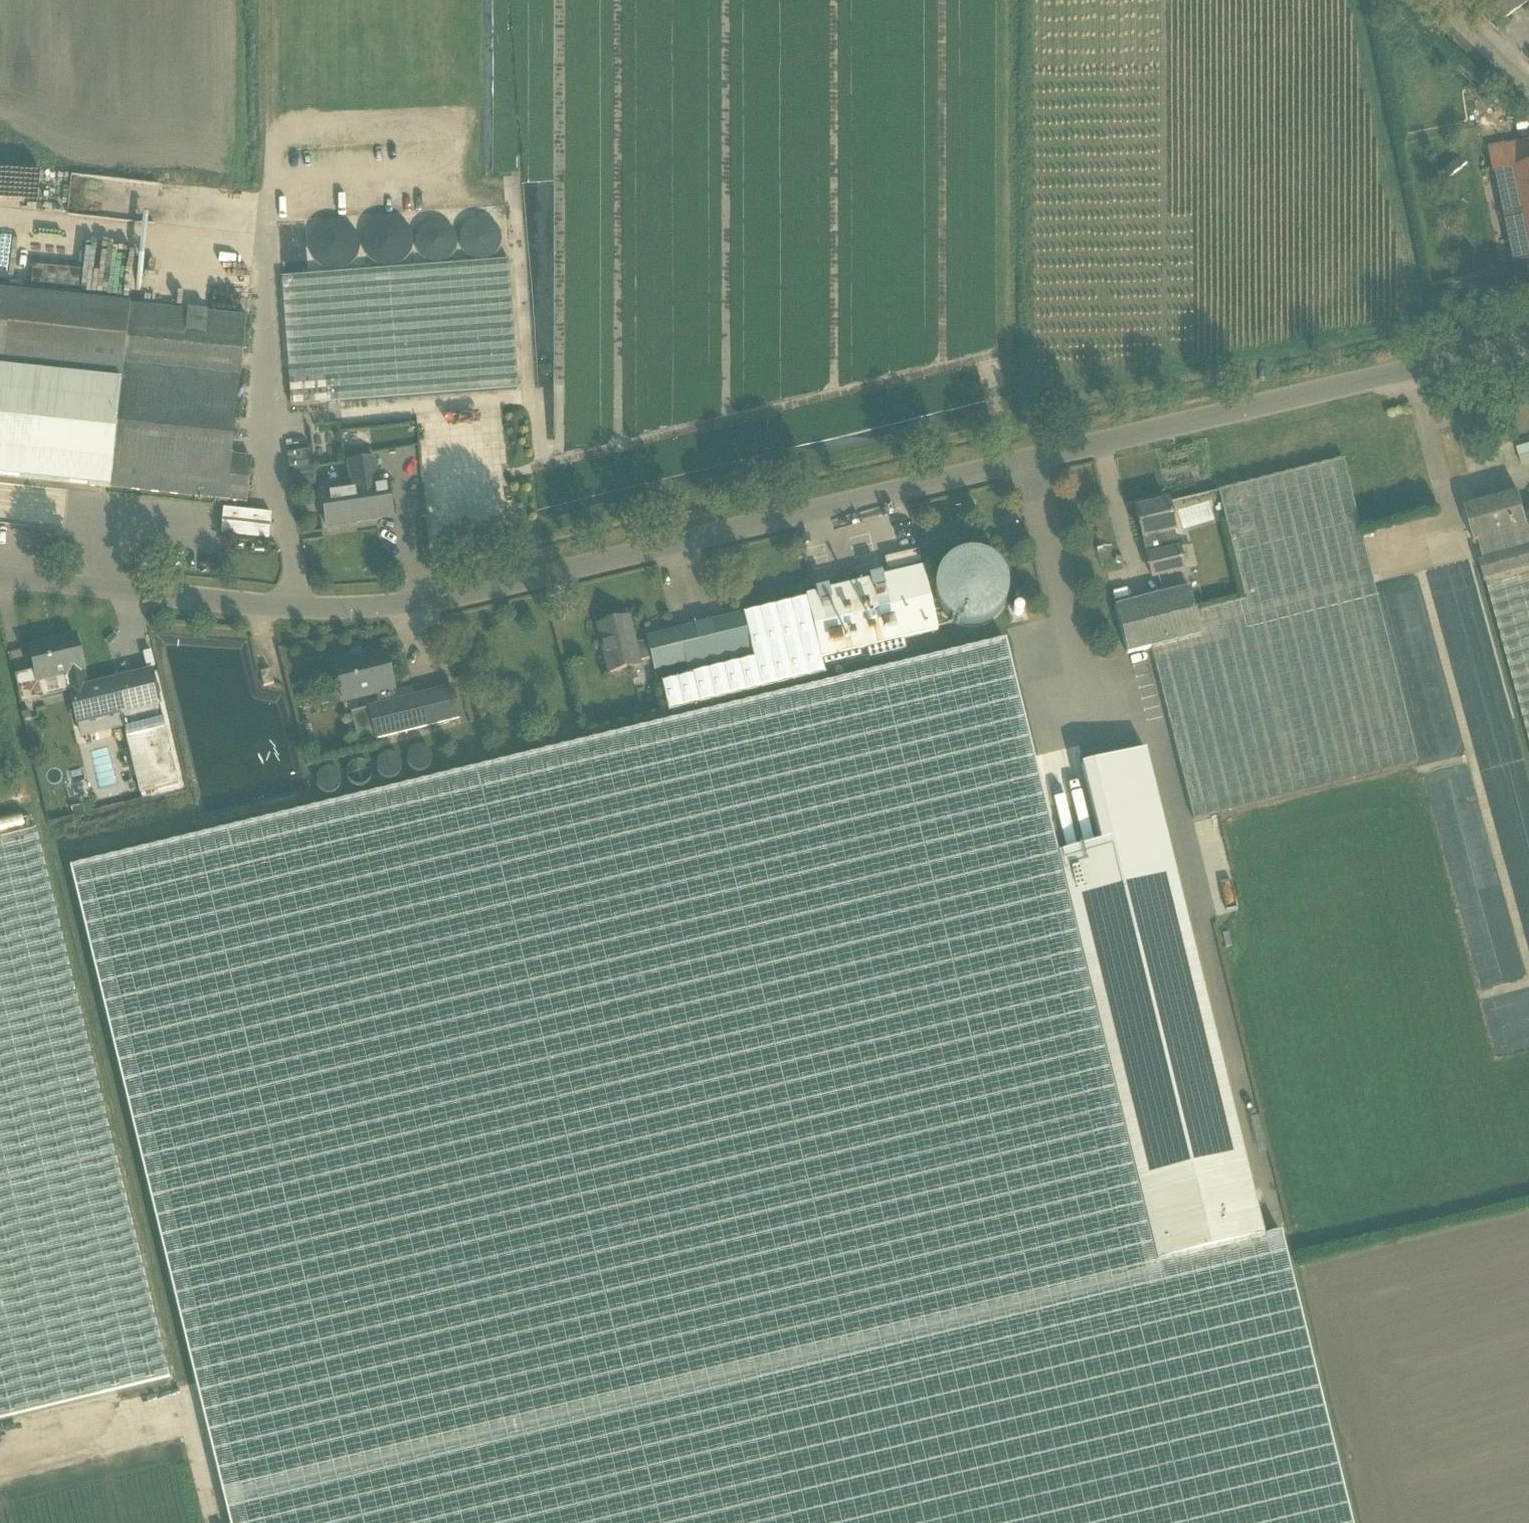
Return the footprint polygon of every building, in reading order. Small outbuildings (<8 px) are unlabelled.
[(1518,11),(1528,4),(1528,0),(1485,0),(1502,23),(1518,11)] [(1493,148),(1514,264),(1528,261),(1528,141),(1493,148)] [(281,278),(291,406),(518,389),(509,261),(281,278)] [(28,294),(77,299),(80,270),(31,265),(28,294)] [(247,504),(251,459),(232,457),(247,316),(77,299),(28,294),(0,291),(0,478),(195,498),(194,501),(201,501),(202,499),(219,501),(218,503),(227,504),(228,502),(247,504)] [(291,490),(315,487),(310,451),(286,454),(291,490)] [(1415,763),(1343,456),(1219,492),(1244,601),(1193,614),(1199,637),(1151,648),(1194,819),(1415,763)] [(322,493),(327,528),(328,528),(328,525),(356,521),(357,523),(392,518),(387,484),(377,485),(374,460),(348,463),(351,489),(322,493)] [(1480,563),(1528,740),(1528,526),(1519,493),(1465,508),(1475,544),(1480,543),(1484,559),(1480,561),(1480,563)] [(1176,535),(1168,504),(1136,511),(1142,538),(1144,537),(1149,557),(1147,558),(1152,578),(1185,570),(1180,550),(1178,551),(1174,535),(1176,535)] [(271,515),(223,510),(221,534),(269,539),(271,515)] [(917,552),(885,560),(888,571),(920,563),(917,552)] [(806,597),(806,600),(821,661),(938,632),(923,569),(806,597)] [(1114,607),(1121,638),(1126,656),(1151,648),(1199,637),(1193,614),(1187,588),(1114,607)] [(742,615),(753,661),(705,673),(661,684),(668,716),(825,678),(821,661),(806,600),(742,615)] [(694,627),(705,673),(753,661),(742,615),(694,627)] [(639,662),(651,659),(647,642),(636,645),(629,618),(615,622),(614,620),(611,618),(602,621),(600,624),(600,626),(597,627),(609,673),(640,666),(639,662)] [(661,684),(705,673),(694,627),(646,639),(647,642),(651,659),(657,685),(661,684)] [(168,741),(165,729),(159,703),(151,673),(86,689),(81,671),(83,670),(75,637),(29,648),(37,682),(66,675),(78,724),(120,713),(126,739),(129,751),(168,741)] [(1264,1238),(1156,1264),(1057,853),(1006,644),(946,658),(68,871),(226,1522),(1352,1522),(1281,1233),(1264,1238)] [(393,691),(384,653),(363,658),(364,662),(355,664),(355,662),(335,667),(343,704),(375,695),(378,707),(369,709),(377,740),(306,756),(309,766),(462,729),(460,719),(452,688),(395,702),(392,691),(393,691)] [(260,673),(263,687),(273,685),(270,671),(260,673)] [(1099,843),(1057,853),(1156,1264),(1264,1238),(1149,751),(1081,767),(1099,843)] [(82,806),(71,809),(73,817),(84,814),(82,806)] [(170,1382),(115,1155),(35,831),(0,840),(0,1423),(170,1382)]
